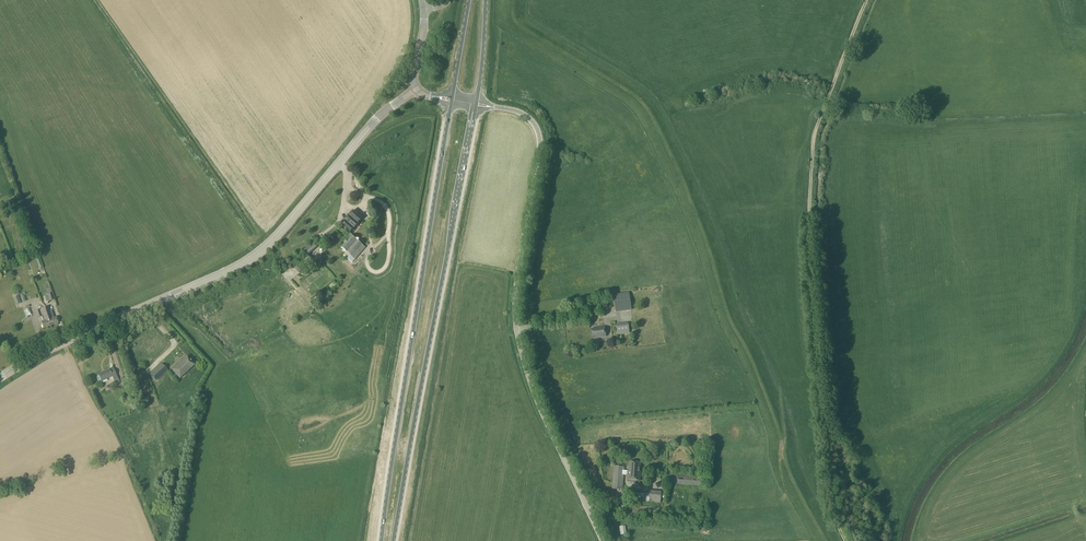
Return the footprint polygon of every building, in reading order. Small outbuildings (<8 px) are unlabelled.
[(340,225),(349,233),(353,229),(354,229),(358,224),(362,219),(352,211),(348,216),(348,215),(344,220),(340,225)] [(342,248),(347,252),(344,255),(352,263),(365,248),(351,237),(348,240),(344,244),(345,244),(342,248)] [(298,264),(303,270),(313,262),(308,256),(298,264)] [(614,296),(616,313),(631,311),(629,293),(614,296)] [(13,298),(15,305),(21,303),(18,296),(13,298)] [(44,309),(50,326),(58,323),(56,318),(53,319),(49,307),(44,309)] [(50,326),(44,309),(35,312),(37,318),(42,316),(44,322),(41,323),(43,329),(50,326)] [(616,326),(618,335),(630,333),(628,324),(616,326)] [(591,329),(593,339),(606,337),(604,328),(591,329)] [(172,370),(180,378),(193,366),(185,357),(172,370)] [(166,370),(161,365),(151,374),(156,380),(166,370)] [(96,377),(96,378),(97,380),(98,381),(99,381),(101,381),(101,382),(112,377),(113,378),(116,376),(113,369),(109,371),(109,370),(98,375),(97,375),(96,377)] [(626,471),(625,476),(625,480),(639,481),(640,473),(639,473),(639,463),(628,462),(628,471),(626,471)] [(625,476),(626,471),(622,471),(623,467),(612,466),(611,489),(621,490),(622,475),(625,476)] [(666,483),(702,486),(703,476),(667,473),(666,483)] [(631,501),(660,503),(661,492),(650,491),(649,494),(632,492),(631,501)]
